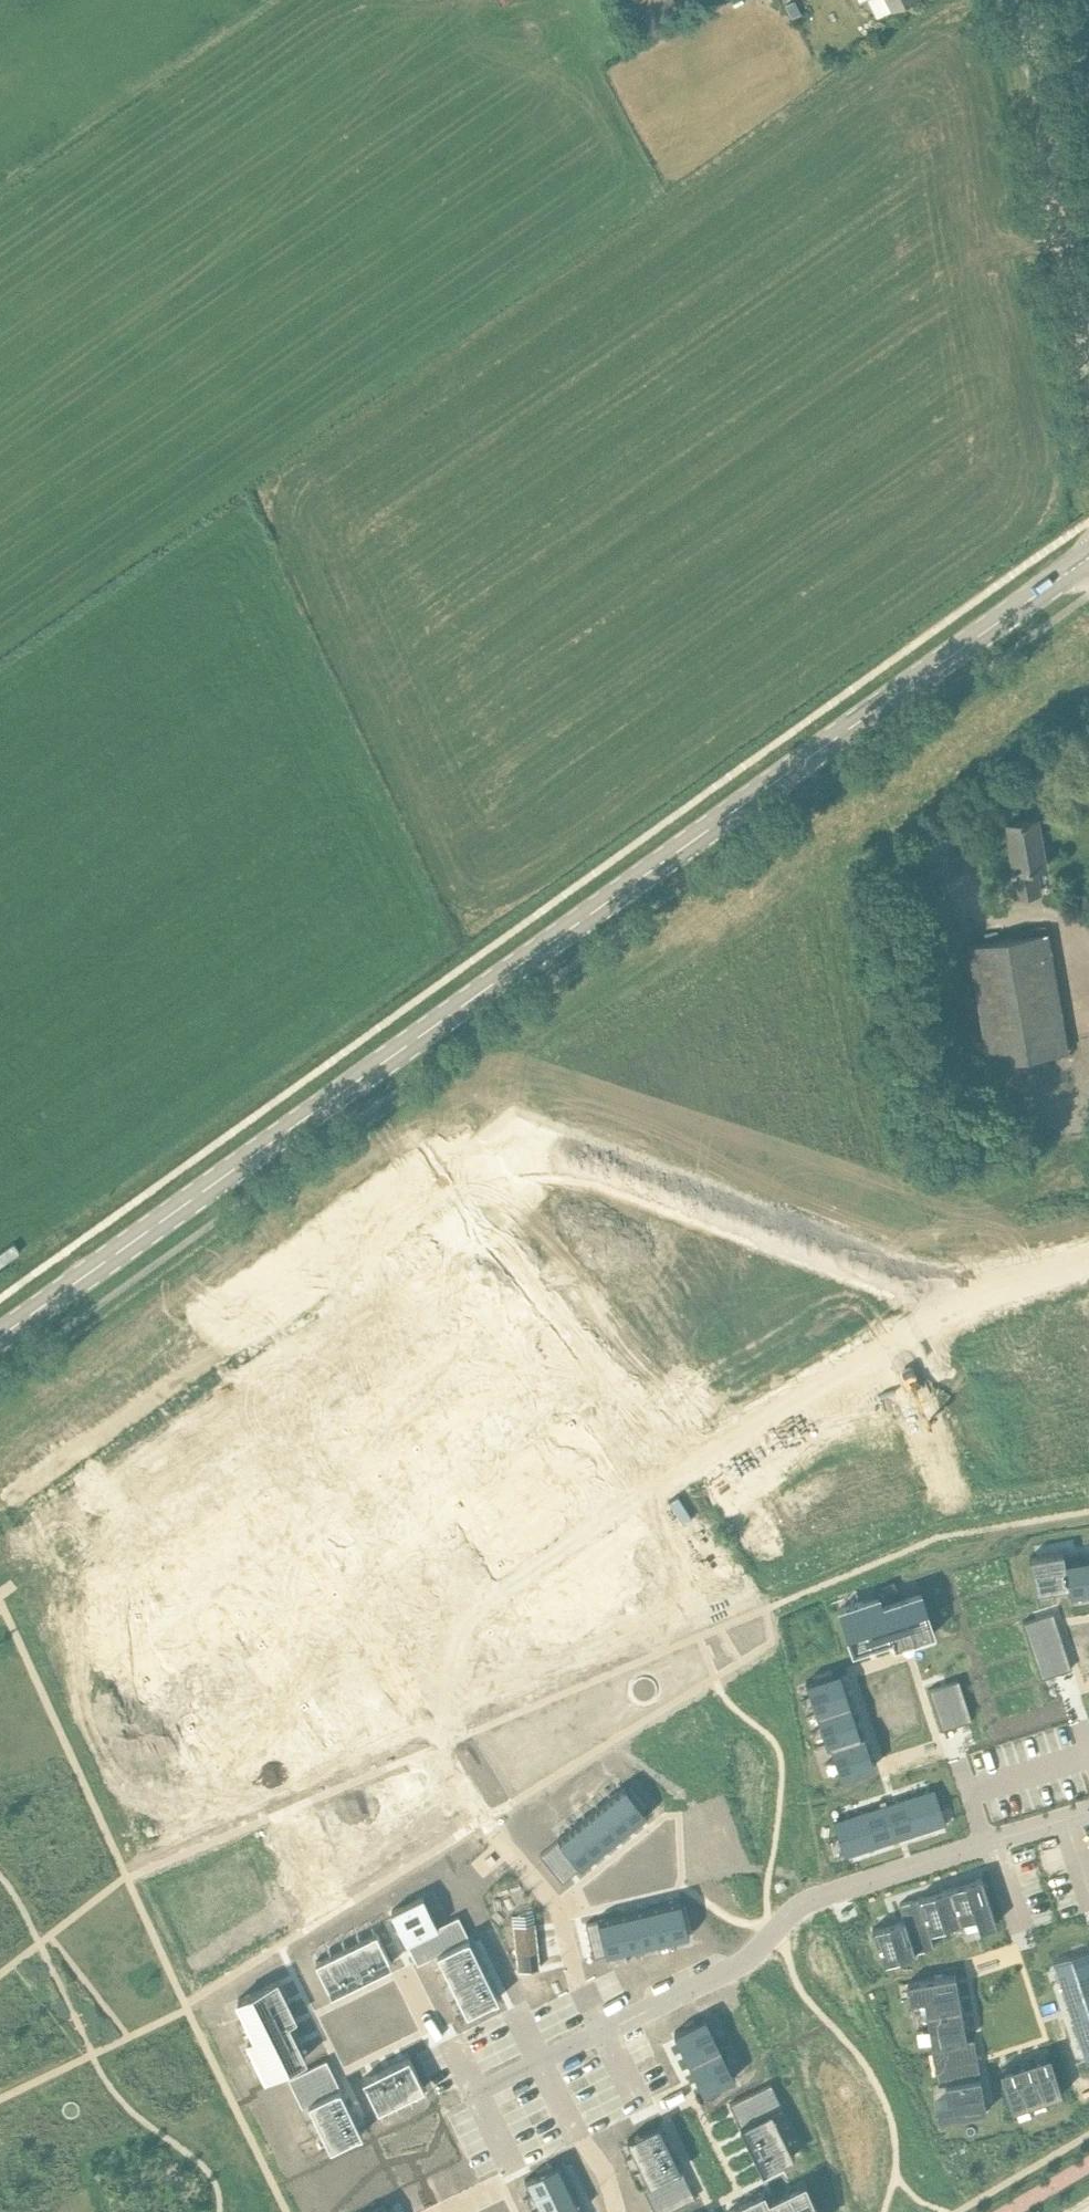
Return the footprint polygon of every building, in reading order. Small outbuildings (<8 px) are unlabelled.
[(892,9),(909,0),(888,0),(892,9)] [(800,13),(794,2),(786,5),(792,17),(800,13)] [(1039,891),(1035,865),(1044,864),(1036,816),(1006,821),(1013,865),(1009,865),(1014,896),(1039,891)] [(968,945),(988,1063),(1066,1050),(1046,932),(968,945)] [(489,1274),(441,1308),(456,1328),(503,1295),(489,1274)] [(526,1290),(491,1315),(503,1331),(538,1306),(526,1290)] [(538,1306),(503,1331),(514,1348),(550,1323),(538,1306)] [(550,1323),(514,1348),(526,1365),(534,1360),(562,1339),(550,1323)] [(562,1339),(534,1360),(545,1376),(581,1351),(569,1334),(562,1339)] [(372,1336),(346,1354),(367,1383),(368,1383),(393,1365),(372,1336)] [(581,1351),(545,1376),(557,1393),(593,1368),(581,1351)] [(346,1354),(331,1366),(360,1407),(376,1395),(368,1383),(367,1383),(346,1354)] [(324,1388),(269,1426),(287,1453),(342,1414),(324,1388)] [(498,1399),(484,1409),(505,1438),(519,1428),(498,1399)] [(631,1407),(596,1432),(604,1442),(607,1447),(615,1458),(619,1455),(649,1433),(642,1423),(638,1418),(631,1407)] [(484,1409),(471,1419),(491,1447),(505,1438),(484,1409)] [(471,1419),(457,1428),(478,1457),(491,1447),(471,1419)] [(457,1428),(443,1438),(464,1467),(478,1457),(457,1428)] [(342,1446),(313,1467),(323,1481),(352,1460),(342,1446)] [(575,1450),(531,1481),(543,1496),(586,1465),(575,1450)] [(352,1460),(323,1481),(333,1494),(361,1473),(352,1460)] [(586,1465),(543,1496),(554,1512),(593,1484),(597,1481),(586,1465)] [(361,1473),(333,1494),(342,1508),(371,1487),(361,1473)] [(531,1481),(488,1512),(499,1527),(543,1496),(531,1481)] [(371,1487),(342,1508),(352,1522),(381,1501),(371,1487)] [(155,1495),(129,1514),(150,1542),(151,1542),(164,1532),(176,1524),(155,1495)] [(129,1514),(113,1525),(143,1566),(159,1554),(151,1542),(150,1542),(129,1514)] [(686,1533),(670,1545),(695,1580),(712,1568),(686,1533)] [(1063,1549),(1046,1552),(1052,1587),(1069,1584),(1064,1556),(1065,1556),(1063,1549)] [(1046,1552),(1029,1555),(1035,1590),(1052,1587),(1046,1552)] [(1065,1556),(1064,1556),(1069,1584),(1071,1595),(1075,1595),(1075,1593),(1088,1591),(1082,1556),(1082,1553),(1065,1556)] [(85,1583),(77,1584),(79,1600),(81,1616),(84,1616),(127,1610),(132,1609),(140,1608),(138,1592),(136,1576),(127,1577),(119,1579),(111,1580),(102,1581),(94,1582),(85,1583)] [(922,1590),(902,1597),(915,1639),(935,1632),(922,1590)] [(880,1595),(860,1602),(874,1643),(893,1637),(882,1603),(883,1603),(880,1595)] [(883,1603),(882,1603),(893,1637),(896,1645),(915,1639),(902,1597),(883,1603)] [(860,1602),(840,1608),(854,1650),(874,1643),(860,1602)] [(127,1610),(84,1616),(86,1636),(130,1630),(127,1610)] [(1054,1610),(1023,1620),(1042,1676),(1072,1666),(1054,1610)] [(231,1629),(217,1639),(237,1668),(252,1658),(231,1629)] [(130,1630),(86,1636),(89,1656),(132,1650),(130,1630)] [(510,1638),(495,1649),(518,1682),(533,1671),(512,1641),(510,1638)] [(217,1639),(204,1649),(224,1677),(237,1668),(217,1639)] [(325,1639),(309,1650),(340,1694),(356,1683),(325,1639)] [(204,1649),(190,1658),(211,1687),(224,1677),(204,1649)] [(132,1650),(89,1656),(92,1677),(135,1671),(132,1650)] [(309,1650),(294,1662),(325,1705),(340,1694),(309,1650)] [(190,1658),(176,1668),(197,1697),(211,1687),(190,1658)] [(840,1670),(806,1681),(811,1697),(845,1686),(840,1670)] [(960,1679),(929,1689),(942,1729),(973,1719),(960,1679)] [(163,1681),(101,1725),(120,1751),(182,1707),(163,1681)] [(356,1683),(340,1694),(371,1737),(386,1726),(356,1683)] [(845,1686),(811,1697),(816,1713),(851,1702),(845,1686)] [(340,1694),(325,1705),(355,1748),(371,1737),(340,1694)] [(851,1702),(816,1713),(822,1729),(856,1718),(851,1702)] [(856,1718),(822,1729),(827,1745),(831,1743),(861,1734),(861,1733),(856,1718)] [(180,1730),(144,1755),(156,1772),(192,1747),(180,1730)] [(861,1734),(831,1743),(836,1759),(869,1748),(864,1732),(861,1733),(861,1734)] [(192,1747),(156,1772),(168,1788),(168,1789),(197,1768),(197,1769),(204,1763),(192,1747)] [(869,1748),(836,1759),(841,1776),(875,1765),(869,1748)] [(624,1783),(610,1794),(633,1823),(635,1825),(649,1814),(624,1783)] [(934,1786),(884,1803),(889,1821),(940,1805),(934,1786)] [(610,1794),(597,1805),(620,1833),(633,1823),(610,1794)] [(884,1803),(833,1819),(839,1837),(889,1821),(884,1803)] [(597,1805),(584,1815),(607,1844),(608,1843),(620,1833),(597,1805)] [(940,1805),(889,1821),(895,1839),(946,1823),(940,1805)] [(584,1815),(571,1826),(596,1856),(609,1846),(608,1843),(607,1844),(584,1815)] [(889,1821),(839,1837),(845,1856),(895,1839),(889,1821)] [(571,1826),(558,1837),(561,1841),(581,1866),(583,1867),(596,1856),(571,1826)] [(561,1841),(542,1856),(562,1881),(581,1866),(561,1841)] [(981,1876),(965,1881),(975,1915),(980,1927),(997,1922),(981,1876)] [(965,1881),(949,1886),(960,1920),(975,1915),(965,1881)] [(949,1886),(934,1891),(945,1925),(960,1920),(949,1886)] [(934,1891),(918,1896),(929,1930),(945,1925),(934,1891)] [(423,1894),(391,1910),(399,1925),(431,1909),(423,1894)] [(918,1896),(899,1902),(904,1917),(915,1951),(934,1945),(929,1930),(918,1896)] [(680,1897),(663,1901),(672,1938),(689,1934),(680,1897)] [(663,1901),(647,1905),(647,1908),(648,1908),(656,1942),(672,1938),(663,1901)] [(647,1908),(632,1912),(640,1946),(656,1942),(648,1908),(647,1908)] [(431,1909),(399,1925),(406,1941),(438,1925),(438,1924),(431,1909)] [(616,1915),(624,1950),(640,1946),(632,1912),(616,1915)] [(615,1913),(598,1917),(598,1919),(606,1953),(607,1954),(624,1950),(616,1915),(615,1913)] [(438,1925),(406,1941),(418,1963),(438,1953),(469,1937),(458,1915),(438,1924),(438,1925)] [(904,1917),(888,1922),(899,1956),(915,1951),(904,1917)] [(586,1922),(594,1956),(606,1953),(598,1919),(586,1922)] [(535,1920),(513,1923),(518,1969),(540,1966),(535,1920)] [(888,1922),(872,1928),(883,1961),(899,1956),(888,1922)] [(376,1930),(361,1938),(376,1970),(392,1962),(376,1930)] [(469,1937),(438,1953),(445,1968),(477,1952),(469,1937)] [(361,1938),(346,1945),(362,1977),(376,1970),(361,1938)] [(346,1945),(331,1952),(347,1984),(362,1977),(346,1945)] [(1071,1955),(1085,1997),(1088,1996),(1088,1949),(1071,1955)] [(331,1952),(316,1960),(331,1992),(347,1984),(331,1952)] [(477,1952),(445,1968),(452,1983),(484,1967),(477,1952)] [(1071,1955),(1053,1961),(1067,2003),(1085,1997),(1071,1955)] [(484,1967),(452,1983),(460,1997),(491,1981),(484,1967)] [(956,1973),(907,1981),(910,1999),(911,1999),(924,1996),(958,1990),(956,1973)] [(277,1979),(238,1998),(247,2016),(286,1997),(277,1979)] [(491,1981),(460,1997),(467,2013),(499,1997),(491,1981)] [(958,1990),(924,1996),(926,2012),(961,2006),(958,1990)] [(1067,2003),(1072,2020),(1088,2014),(1088,1996),(1085,1997),(1067,2003)] [(286,1997),(247,2016),(256,2035),(287,2020),(295,2016),(286,1997)] [(961,2006),(926,2012),(926,2013),(929,2028),(964,2022),(961,2006)] [(1072,2020),(1086,2062),(1088,2061),(1088,2014),(1072,2020)] [(706,2015),(674,2031),(682,2047),(714,2031),(706,2015)] [(256,2035),(248,2039),(257,2057),(296,2038),(287,2020),(256,2035)] [(964,2022),(929,2028),(932,2044),(967,2038),(964,2022)] [(714,2031),(682,2047),(689,2061),(721,2046),(714,2031)] [(967,2038),(932,2044),(939,2083),(946,2082),(981,2076),(974,2037),(967,2038)] [(296,2038),(257,2057),(266,2076),(305,2057),(296,2038)] [(721,2046),(689,2061),(696,2076),(728,2060),(721,2046)] [(1050,2053),(1033,2059),(1045,2097),(1063,2092),(1050,2053)] [(410,2055),(394,2063),(409,2094),(425,2087),(410,2055)] [(326,2058),(288,2077),(302,2106),(309,2103),(308,2102),(340,2087),(326,2058)] [(1033,2059),(1017,2064),(1029,2103),(1045,2097),(1033,2059)] [(728,2060),(696,2076),(704,2091),(735,2076),(728,2060)] [(394,2063),(379,2070),(395,2102),(409,2094),(394,2063)] [(1017,2064),(1000,2069),(1012,2108),(1029,2103),(1017,2064)] [(379,2070),(364,2077),(379,2109),(395,2102),(379,2070)] [(981,2076),(946,2082),(949,2098),(949,2099),(984,2093),(981,2076)] [(771,2082),(729,2102),(740,2124),(772,2109),(782,2104),(771,2082)] [(340,2087),(308,2102),(309,2103),(316,2118),(348,2102),(340,2087)] [(936,2101),(935,2101),(938,2118),(987,2110),(984,2093),(949,2099),(949,2098),(936,2101)] [(348,2102),(316,2118),(323,2132),(355,2117),(348,2102)] [(772,2109),(740,2124),(748,2140),(757,2136),(780,2124),(772,2109)] [(355,2117),(323,2132),(331,2148),(363,2133),(355,2117)] [(659,2122),(627,2138),(635,2154),(667,2138),(659,2122)] [(757,2136),(748,2140),(755,2155),(787,2139),(780,2124),(757,2136)] [(667,2138),(635,2154),(642,2169),(674,2153),(667,2138)] [(787,2139),(755,2155),(762,2170),(794,2154),(787,2139)] [(674,2153),(642,2169),(650,2183),(681,2168),(674,2153)] [(560,2161),(525,2178),(532,2194),(565,2178),(566,2179),(568,2177),(560,2161)] [(643,2186),(656,2211),(664,2211),(695,2197),(681,2168),(650,2183),(643,2186)] [(565,2178),(532,2194),(540,2209),(573,2193),(572,2193),(566,2179),(565,2178)] [(786,2191),(796,2211),(820,2211),(805,2182),(786,2191)] [(540,2209),(541,2211),(573,2211),(583,2207),(575,2191),(572,2193),(573,2193),(540,2209)] [(768,2200),(774,2211),(796,2211),(786,2191),(768,2200)] [(745,2201),(751,2211),(774,2211),(768,2200),(764,2192),(745,2201)] [(727,2210),(728,2211),(751,2211),(745,2201),(727,2210)] [(364,2211),(388,2211),(384,2203),(364,2211)]
